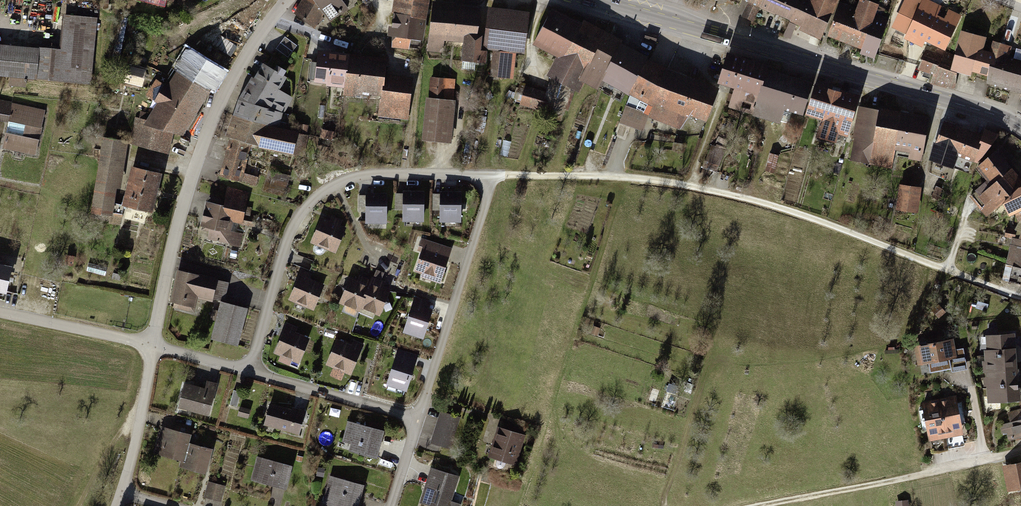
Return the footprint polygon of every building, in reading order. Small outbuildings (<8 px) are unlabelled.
[(298,13),(314,27),(324,13),(329,22),(347,9),(341,0),(306,0),(298,13)] [(388,48),(408,50),(408,40),(425,42),(424,52),(435,53),(437,42),(459,45),(457,61),(482,63),(483,53),(475,50),(478,9),(452,7),(453,3),(427,1),(427,0),(394,0),(388,48)] [(884,21),(870,15),(874,6),(857,0),(853,0),(849,8),(836,3),(837,0),(735,0),(754,8),(817,41),(820,36),(868,59),(884,21)] [(924,0),(906,0),(889,29),(941,50),(959,17),(949,13),(944,21),(931,16),(936,6),(924,0)] [(577,24),(546,7),(528,44),(553,59),(544,76),(576,92),(580,85),(593,91),(598,81),(627,97),(619,124),(642,133),(647,117),(681,130),(685,116),(704,123),(716,89),(662,69),(642,59),(644,57),(618,44),(620,40),(580,19),(577,24)] [(522,55),(524,13),(484,9),(480,51),(488,52),(487,78),(511,80),(513,54),(522,55)] [(0,45),(0,77),(89,86),(96,19),(59,15),(56,50),(0,45)] [(1020,86),(1020,62),(1005,58),(1008,46),(990,42),(987,52),(980,50),(982,37),(956,32),(947,54),(937,50),(932,55),(923,52),(915,70),(928,76),(926,84),(952,90),(955,74),(964,75),(966,71),(984,77),(982,84),(1018,94),(1020,86)] [(222,34),(215,46),(231,55),(238,44),(222,34)] [(276,47),(289,56),(298,44),(285,35),(276,47)] [(223,72),(182,49),(160,84),(154,80),(142,95),(150,102),(139,120),(134,117),(126,145),(165,155),(171,135),(179,139),(223,72)] [(384,57),(311,50),(307,84),(339,87),(338,95),(377,98),(375,120),(407,123),(411,78),(383,75),(384,57)] [(762,67),(718,53),(709,83),(729,89),(723,107),(778,124),(782,111),(797,115),(807,84),(761,70),(762,67)] [(128,63),(124,80),(140,83),(144,67),(128,63)] [(283,76),(257,64),(241,89),(228,117),(219,144),(224,146),(215,175),(237,182),(248,148),(287,158),(293,131),(277,128),(289,96),(275,90),(283,76)] [(426,99),(421,98),(418,141),(448,143),(453,79),(428,78),(426,99)] [(856,96),(808,83),(799,116),(817,121),(812,137),(833,143),(835,134),(845,137),(856,96)] [(543,107),(546,88),(522,84),(520,104),(543,107)] [(0,99),(0,123),(5,125),(0,146),(0,152),(33,160),(45,110),(0,99)] [(926,118),(858,108),(850,162),(892,168),(894,152),(907,154),(906,159),(919,161),(926,118)] [(975,135),(938,122),(925,160),(952,170),(956,158),(974,164),(995,135),(981,128),(975,135)] [(306,143),(306,131),(296,131),(296,143),(306,143)] [(123,142),(96,136),(80,212),(106,218),(123,142)] [(708,164),(719,167),(724,146),(713,143),(708,164)] [(994,150),(969,170),(978,181),(966,190),(986,217),(998,208),(1012,226),(1020,220),(1020,183),(994,150)] [(153,174),(123,167),(113,208),(143,215),(153,174)] [(273,169),(268,189),(284,193),(290,173),(273,169)] [(918,188),(895,186),(893,210),(916,212),(918,188)] [(221,207),(202,202),(196,228),(205,230),(203,239),(239,248),(243,234),(228,231),(230,224),(240,227),(248,193),(226,187),(221,207)] [(419,192),(398,192),(399,221),(420,221),(419,192)] [(456,192),(436,192),(436,221),(457,221),(456,192)] [(383,194),(361,194),(362,223),(383,223),(383,194)] [(344,227),(317,215),(306,243),(332,254),(344,227)] [(1020,230),(1006,227),(1002,239),(1010,241),(1004,265),(1020,270),(1020,229),(1020,230)] [(437,284),(448,249),(419,240),(408,275),(437,284)] [(0,261),(0,289),(5,290),(11,264),(0,261)] [(311,274),(299,269),(287,299),(310,309),(321,284),(309,279),(311,274)] [(213,280),(172,270),(164,303),(187,308),(190,298),(208,302),(213,280)] [(354,279),(345,276),(335,302),(376,317),(386,291),(378,288),(380,283),(356,274),(354,279)] [(430,303),(411,297),(399,332),(419,339),(430,303)] [(248,306),(221,299),(211,336),(238,343),(248,306)] [(296,327),(284,322),(271,352),(295,362),(305,338),(293,333),(296,327)] [(1012,334),(983,335),(986,400),(1015,399),(1012,334)] [(349,377),(363,343),(351,338),(348,346),(333,340),(322,366),(349,377)] [(949,338),(910,346),(914,365),(953,357),(949,338)] [(416,356),(394,349),(381,385),(403,393),(416,356)] [(201,388),(179,382),(172,408),(203,417),(212,384),(203,381),(201,388)] [(238,395),(229,393),(226,405),(235,407),(238,395)] [(952,395),(917,401),(924,441),(959,434),(952,395)] [(302,413),(265,402),(258,424),(295,435),(302,413)] [(248,409),(237,407),(235,416),(246,419),(248,409)] [(1006,412),(1008,419),(999,421),(1004,439),(1020,434),(1020,407),(1006,412)] [(460,418),(439,412),(429,443),(450,450),(460,418)] [(380,432),(345,421),(339,442),(348,445),(346,451),(372,459),(380,432)] [(525,435),(494,426),(485,457),(516,466),(525,435)] [(186,435),(158,427),(150,455),(178,462),(176,468),(201,475),(208,450),(184,443),(186,435)] [(288,466),(253,457),(247,481),(281,490),(288,466)] [(1000,465),(1004,491),(1020,488),(1020,461),(1000,465)] [(427,467),(416,503),(427,505),(460,505),(461,505),(450,502),(458,477),(427,467)] [(326,477),(319,505),(323,505),(354,505),(359,486),(326,477)] [(223,487),(206,482),(202,499),(218,504),(223,487)]
